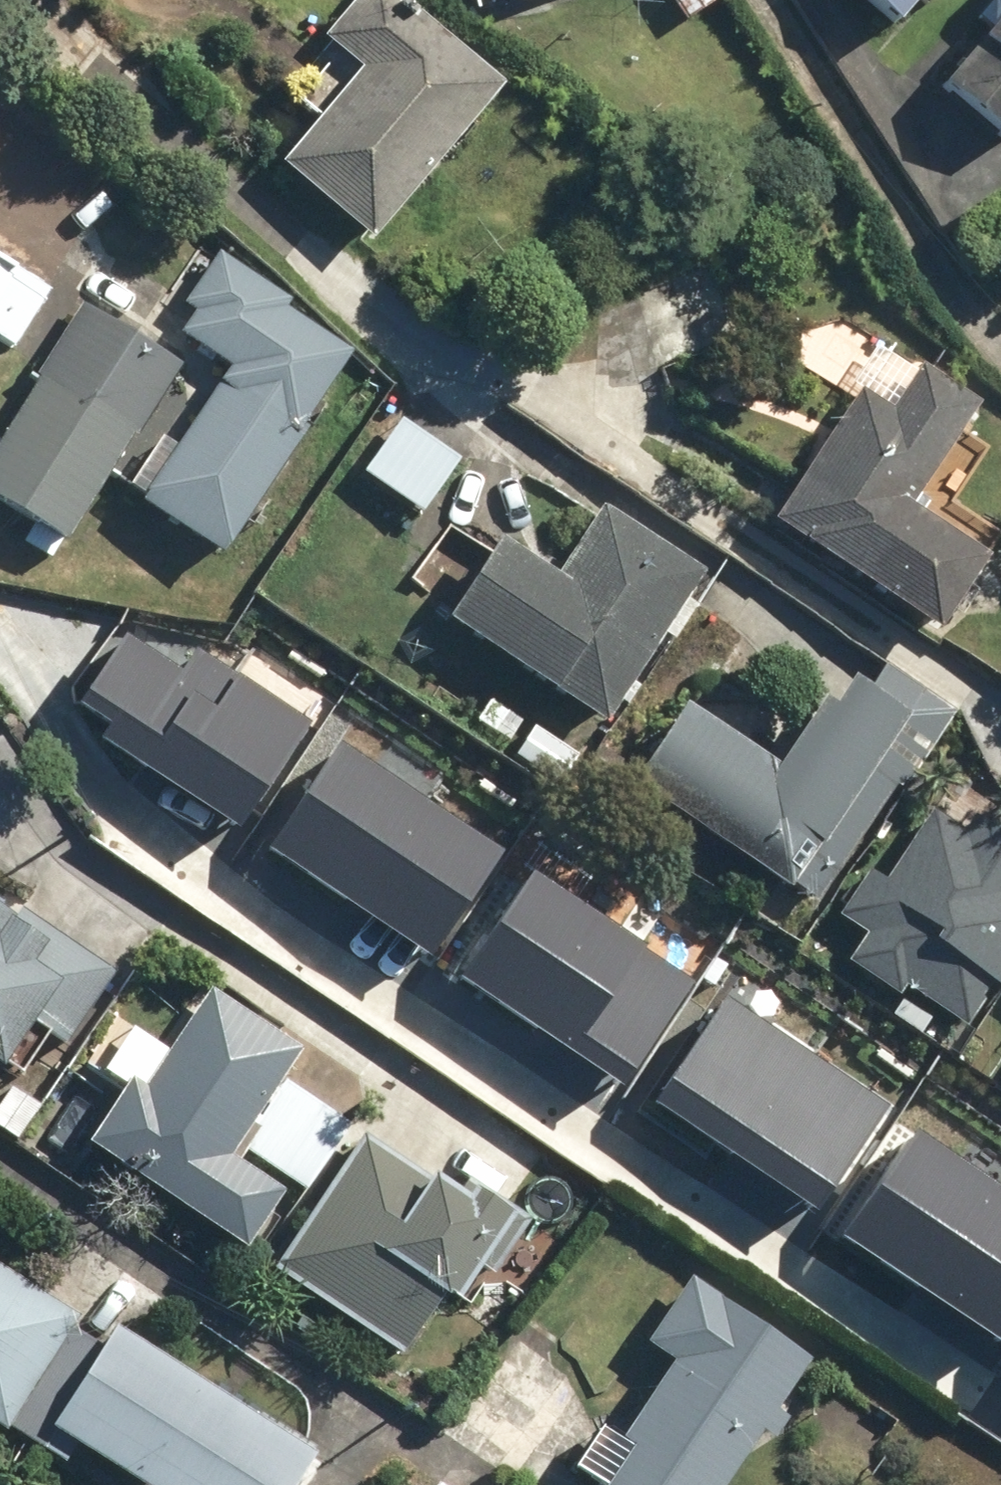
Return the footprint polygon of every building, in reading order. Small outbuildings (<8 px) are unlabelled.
[(361,68),(278,164),(369,242),(504,85),(405,0),(356,0),(325,36),(361,68)] [(717,0),(672,0),(685,21),(718,0),(717,0)] [(893,22),(913,0),(867,0),(893,22)] [(939,85),(1000,139),(1000,14),(939,85)] [(148,495),(225,546),(355,349),(285,303),(288,299),(221,254),(191,299),(204,307),(189,330),(236,362),(148,495)] [(0,259),(0,341),(16,351),(53,292),(0,259)] [(82,305),(0,436),(0,501),(66,542),(132,435),(137,438),(181,367),(82,305)] [(891,410),(861,389),(769,521),(934,634),(984,560),(907,508),(980,402),(923,363),(891,410)] [(462,458),(413,424),(375,479),(424,513),(462,458)] [(602,502),(556,573),(500,537),(445,622),(603,723),(704,567),(602,502)] [(184,670),(128,633),(75,713),(242,823),(309,723),(198,650),(184,670)] [(819,700),(775,766),(683,704),(628,785),(787,891),(792,885),(817,902),(902,777),(909,782),(959,707),(887,658),(865,690),(848,679),(830,706),(819,700)] [(506,846),(342,738),(272,845),(435,952),(506,846)] [(855,955),(905,989),(910,981),(968,1020),(997,977),(1000,980),(1000,832),(977,815),(967,830),(936,810),(889,880),(877,872),(848,915),(871,930),(855,955)] [(697,977),(536,870),(465,978),(626,1084),(697,977)] [(1,1068),(34,1018),(71,1042),(121,967),(0,886),(0,1068),(1,1068)] [(145,1086),(132,1077),(87,1144),(246,1249),(284,1191),(231,1155),(303,1048),(211,987),(145,1086)] [(888,1103),(728,997),(658,1101),(819,1207),(888,1103)] [(354,1119),(290,1078),(245,1147),(309,1188),(354,1119)] [(918,1127),(845,1238),(1000,1341),(1000,1182),(918,1127)] [(458,1191),(368,1130),(274,1267),(403,1354),(445,1291),(456,1299),(480,1264),(495,1275),(533,1218),(469,1175),(458,1191)] [(0,1258),(0,1424),(7,1429),(11,1422),(47,1445),(58,1429),(144,1484),(294,1484),(316,1452),(116,1323),(104,1341),(75,1321),(81,1311),(0,1258)] [(629,1445),(601,1484),(724,1484),(762,1430),(772,1438),(789,1414),(777,1405),(811,1356),(692,1274),(645,1342),(671,1359),(617,1437),(629,1445)]
